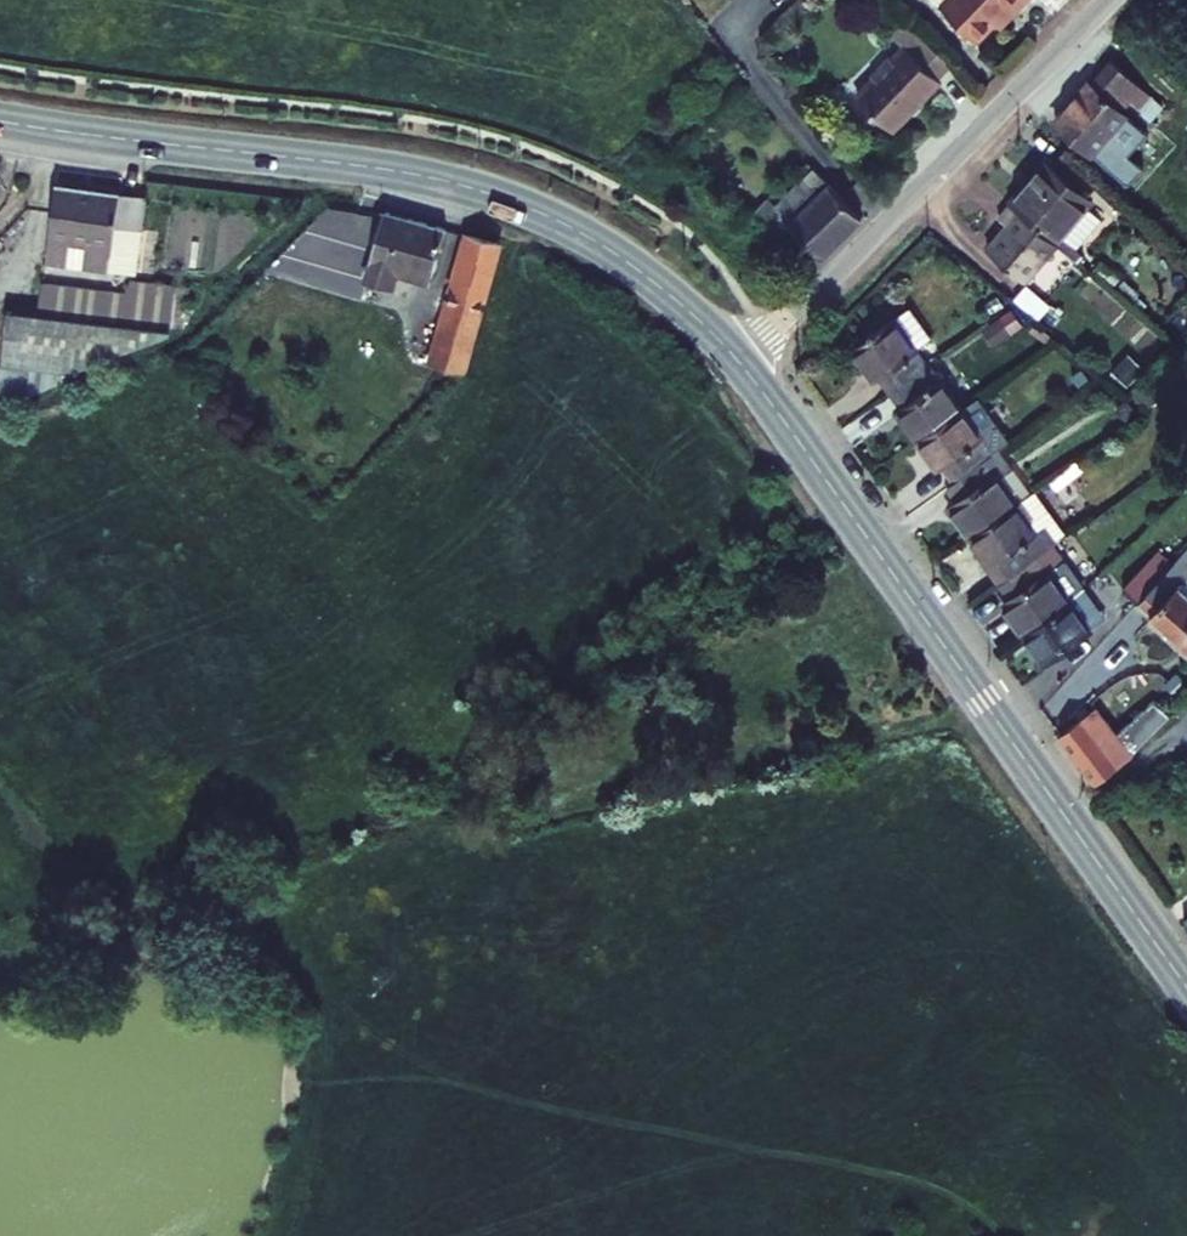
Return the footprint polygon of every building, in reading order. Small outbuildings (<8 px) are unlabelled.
[(1053,0),(940,0),(939,1),(989,54),(1038,6),(1043,10),(1053,0)] [(892,140),(961,75),(908,23),(893,37),(907,52),(897,61),(894,58),(872,81),(877,86),(860,103),(892,140)] [(1097,69),(1060,106),(1140,185),(1155,170),(1125,140),(1118,134),(1139,113),(1119,93),(1130,81),(1136,87),(1140,92),(1152,80),(1148,76),(1121,49),(1099,71),(1097,69)] [(1011,183),(1054,222),(1092,182),(1052,142),(1011,183)] [(773,242),(804,273),(864,215),(811,162),(738,233),(760,255),(773,242)] [(1054,222),(1011,183),(1000,195),(1009,206),(987,228),(1023,264),(1058,225),(1054,222)] [(116,196),(22,184),(11,261),(105,273),(116,196)] [(360,222),(341,317),(354,320),(364,274),(402,283),(413,230),(360,222)] [(410,367),(445,373),(473,245),(436,238),(410,367)] [(144,322),(163,326),(170,288),(151,286),(105,279),(101,298),(13,288),(6,322),(0,321),(0,378),(46,379),(141,336),(144,322)] [(872,356),(882,369),(920,343),(888,298),(844,328),(866,360),(872,356)] [(907,420),(954,387),(922,341),(920,343),(882,369),(894,386),(887,391),(907,420)] [(971,441),(1000,419),(971,375),(954,387),(907,420),(926,448),(933,443),(945,459),(971,441)] [(963,516),(1004,487),(971,441),(945,459),(937,465),(949,482),(941,487),(963,516)] [(963,516),(995,559),(1039,528),(1061,513),(1027,470),(1004,487),(963,516)] [(1039,528),(995,559),(992,561),(1003,578),(997,582),(1018,614),(1073,575),(1039,528)] [(1176,545),(1169,552),(1153,540),(1120,575),(1134,589),(1146,600),(1186,638),(1186,637),(1186,555),(1176,545)] [(1073,575),(1018,614),(1039,645),(1088,607),(1087,604),(1103,592),(1084,567),(1073,575)] [(1128,740),(1092,689),(1051,718),(1088,770),(1128,740)] [(1176,910),(1186,926),(1186,902),(1176,910)]
